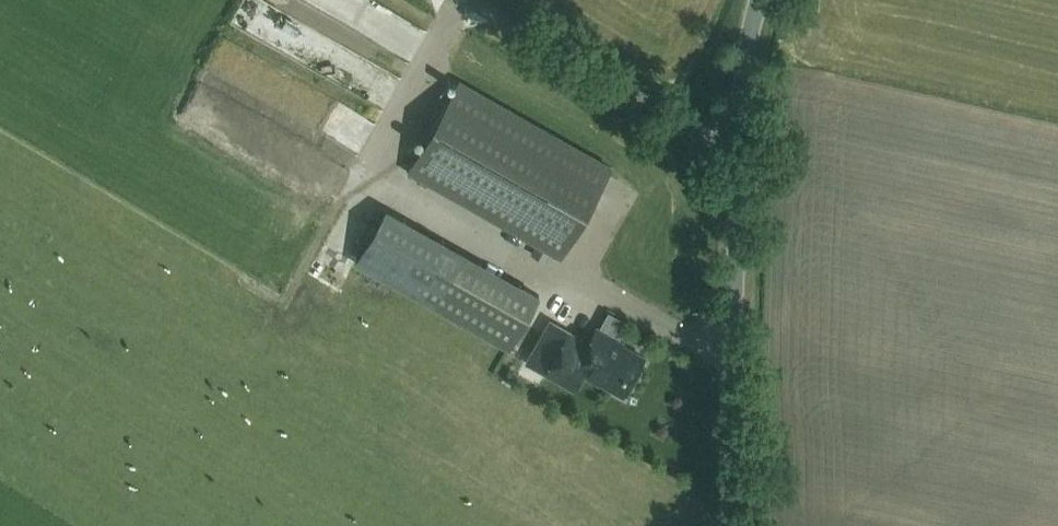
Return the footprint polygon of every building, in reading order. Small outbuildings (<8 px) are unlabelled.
[(352,0),(332,0),(332,19),(352,19),(352,0)] [(381,99),(392,79),(295,29),(285,49),(381,99)] [(409,170),(561,255),(611,166),(459,81),(409,170)] [(313,88),(291,111),(321,138),(342,115),(313,88)] [(265,99),(259,110),(278,121),(284,110),(265,99)] [(490,337),(509,347),(539,294),(519,283),(490,337)] [(546,371),(573,387),(582,372),(599,381),(600,379),(623,392),(644,356),(614,340),(616,338),(598,327),(589,342),(569,331),(546,371)]
